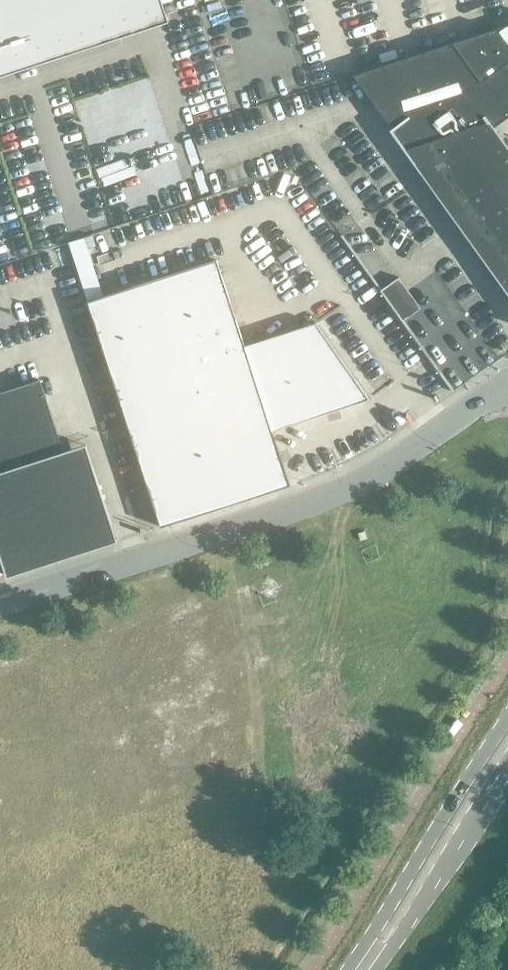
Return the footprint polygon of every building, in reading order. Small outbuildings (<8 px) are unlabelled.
[(135,33),(125,0),(0,0),(0,77),(135,33)] [(507,253),(507,147),(494,127),(507,117),(507,46),(495,29),(353,75),(392,129),(390,130),(415,165),(417,164),(427,178),(445,166),(507,253)] [(369,399),(316,323),(245,346),(217,260),(88,302),(161,527),(290,485),(272,431),(369,399)] [(398,277),(382,289),(391,302),(408,291),(398,277)] [(117,541),(86,444),(64,451),(41,379),(0,392),(0,556),(6,575),(6,574),(7,577),(29,570),(96,549),(95,548),(117,541)]
